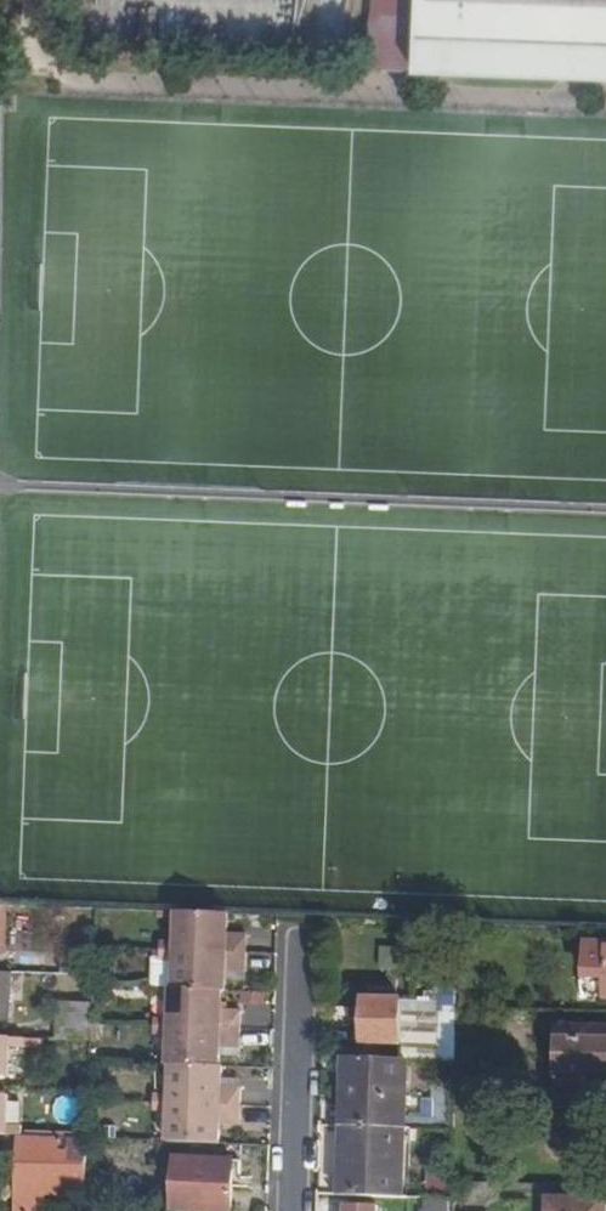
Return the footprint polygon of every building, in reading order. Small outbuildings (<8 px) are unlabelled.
[(422,76),(605,83),(605,0),(425,0),(422,76)] [(231,939),(232,918),(180,916),(178,947),(163,947),(163,955),(249,958),(250,940),(231,939)] [(64,958),(64,977),(96,978),(97,952),(97,948),(84,948),(83,958),(64,958)] [(588,948),(587,979),(605,980),(605,948),(588,948)] [(248,976),(249,958),(163,955),(163,962),(178,962),(176,993),(225,996),(228,996),(229,975),(248,976)] [(11,1026),(15,978),(0,977),(0,1026),(11,1026)] [(457,1012),(457,992),(444,991),(444,996),(425,996),(424,1004),(366,1001),(364,1046),(399,1047),(398,1063),(410,1063),(456,1065),(457,1012)] [(156,1031),(243,1034),(243,1016),(224,1015),(225,996),(176,993),(173,993),(172,1024),(157,1024),(156,1031)] [(93,1045),(95,1029),(95,1007),(62,1006),(61,1044),(93,1045)] [(560,1030),(559,1085),(605,1087),(605,1030),(560,1030)] [(242,1053),(243,1034),(156,1031),(156,1039),(171,1039),(169,1070),(173,1070),(221,1072),(222,1052),(242,1053)] [(0,1041),(0,1082),(2,1082),(12,1083),(13,1052),(27,1053),(28,1042),(0,1041)] [(410,1063),(398,1063),(349,1061),(348,1086),(354,1086),(352,1131),(406,1133),(407,1134),(410,1063)] [(224,1092),(225,1072),(221,1072),(173,1070),(171,1101),(157,1101),(156,1107),(242,1111),(243,1094),(224,1092)] [(456,1099),(456,1096),(442,1095),(438,1135),(456,1136),(456,1099)] [(420,1096),(416,1124),(437,1127),(441,1098),(420,1096)] [(20,1141),(24,1141),(24,1132),(10,1131),(12,1101),(1,1101),(0,1101),(0,1140),(20,1141)] [(242,1128),(242,1111),(156,1107),(156,1115),(171,1116),(169,1147),(221,1149),(222,1127),(242,1128)] [(406,1133),(352,1131),(346,1131),(343,1198),(402,1201),(406,1133)] [(20,1141),(17,1210),(45,1210),(46,1198),(87,1199),(90,1143),(89,1143),(24,1141),(20,1141)] [(234,1166),(178,1164),(175,1210),(232,1210),(234,1166)] [(446,1188),(448,1168),(429,1167),(427,1187),(446,1188)] [(550,1210),(605,1210),(605,1204),(550,1202),(550,1210)]
